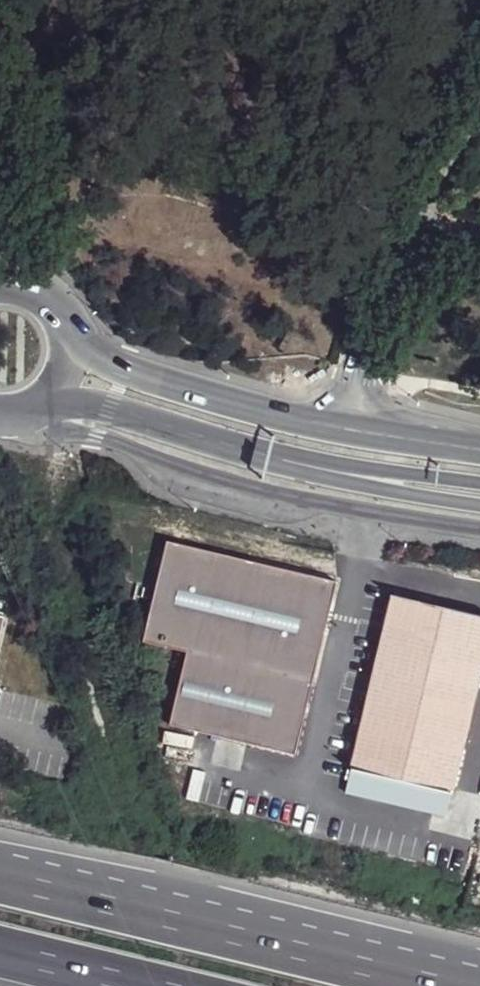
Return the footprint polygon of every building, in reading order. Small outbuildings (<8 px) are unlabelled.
[(293,746),(336,573),(167,530),(141,630),(185,641),(167,715),(293,746)] [(389,587),(343,782),(445,809),(479,666),(479,609),(389,587)]
